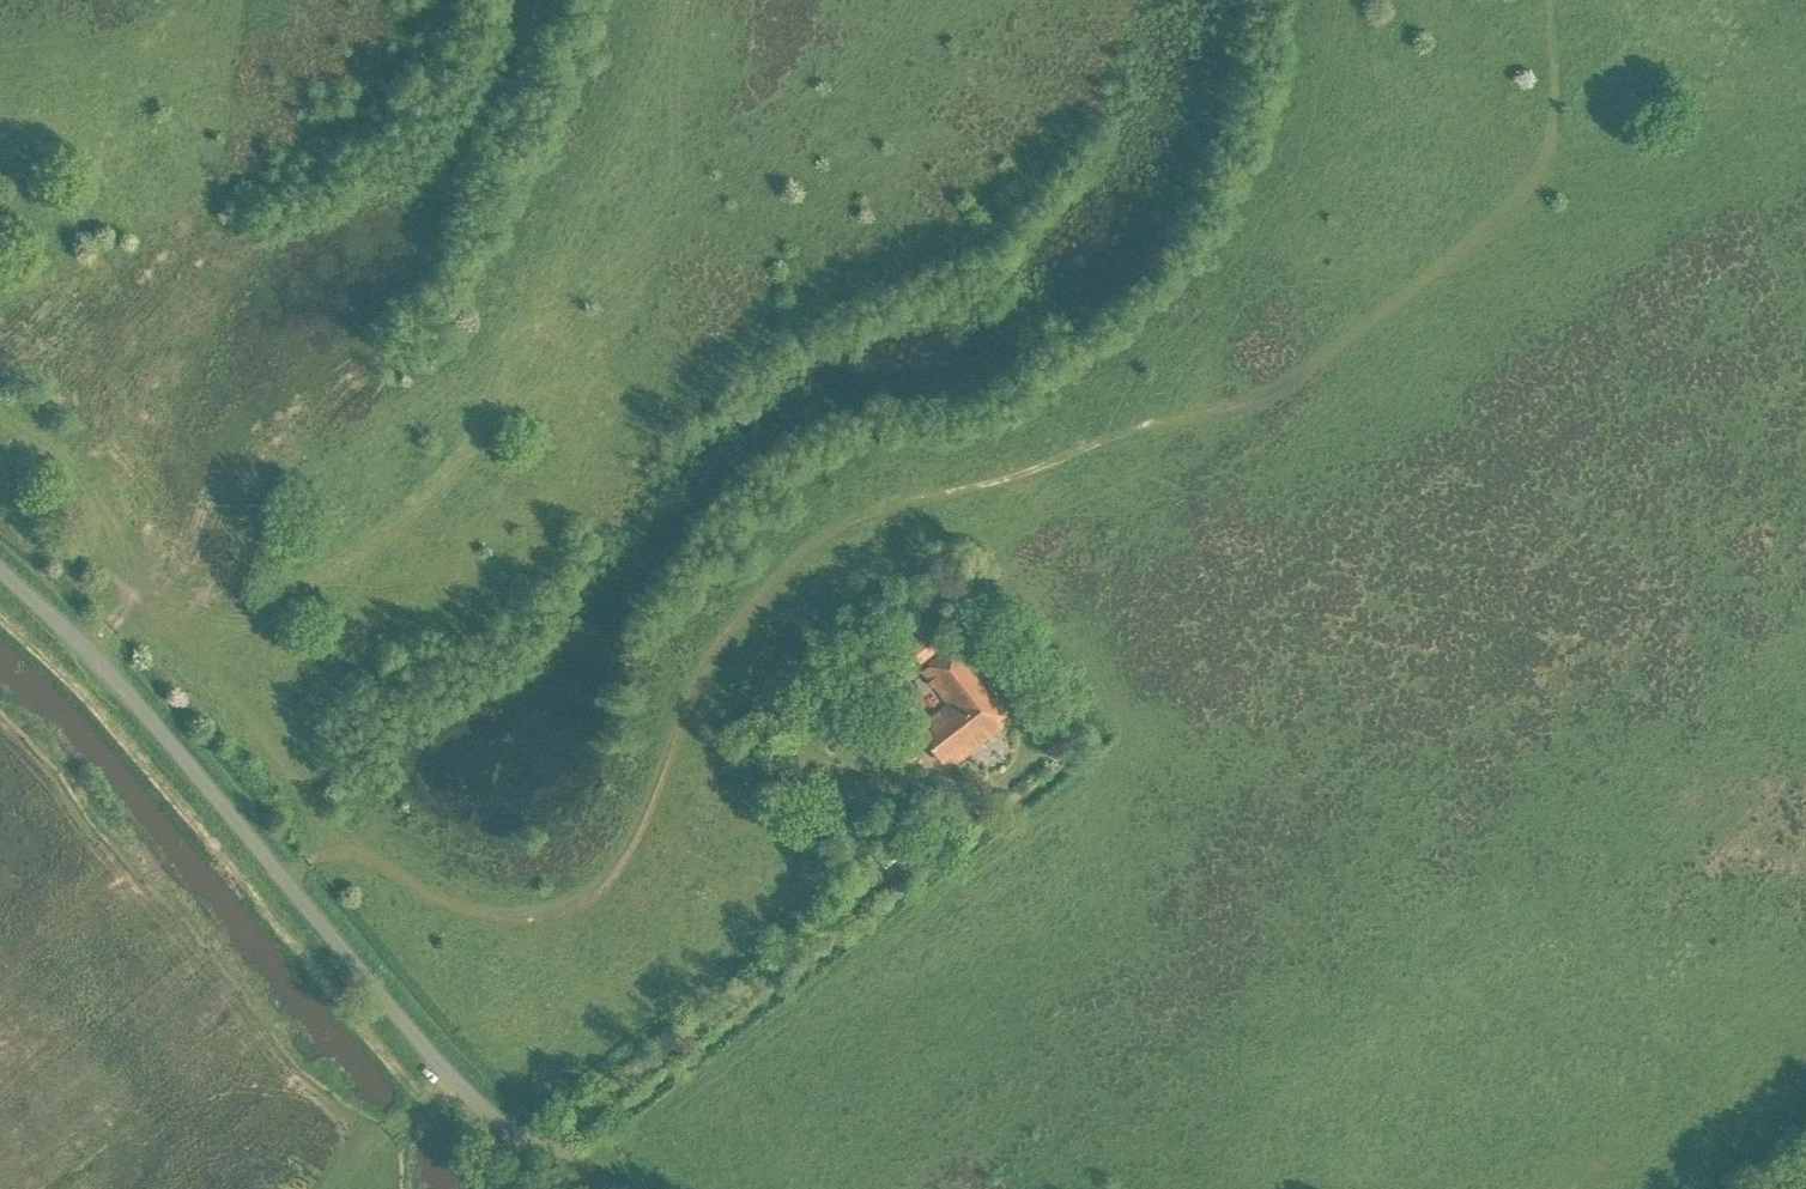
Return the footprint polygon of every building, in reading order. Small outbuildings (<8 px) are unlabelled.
[(920,664),(948,641),(940,632),(913,655),(920,664)] [(975,690),(981,685),(955,649),(925,671),(952,708),(922,731),(946,763),(954,757),(961,766),(1006,730),(975,690)] [(886,670),(876,678),(887,692),(897,684),(886,670)] [(908,698),(895,706),(904,720),(917,712),(908,698)]
